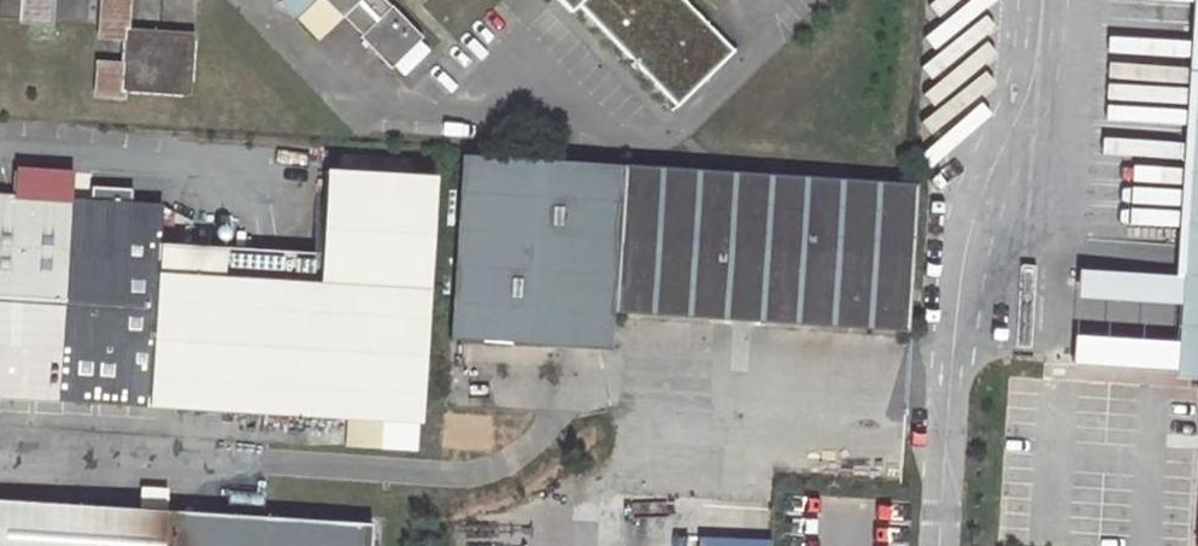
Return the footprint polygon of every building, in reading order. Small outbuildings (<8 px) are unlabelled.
[(20,20),(22,0),(0,0),(0,19),(20,20)] [(20,20),(20,23),(53,25),(54,0),(22,0),(20,20)] [(97,38),(124,41),(125,28),(130,29),(132,0),(99,0),(97,38)] [(341,18),(343,16),(361,34),(359,36),(391,68),(422,37),(391,4),(390,6),(384,0),(323,0),(341,18)] [(571,11),(579,4),(676,104),(733,50),(686,0),(560,0),(571,11)] [(130,29),(125,28),(124,41),(123,62),(121,90),(126,90),(189,96),(193,32),(130,29)] [(123,62),(95,59),(93,97),(125,100),(126,90),(121,90),(123,62)] [(1193,127),(1177,380),(1197,382),(1197,128),(1193,127)] [(450,340),(609,350),(612,308),(906,328),(916,185),(462,155),(450,340)] [(164,419),(165,405),(348,417),(381,420),(421,422),(437,179),(328,171),(323,251),(182,241),(183,222),(163,220),(164,205),(73,200),(73,198),(52,196),(23,195),(0,193),(0,426),(87,432),(89,400),(119,402),(133,403),(132,418),(164,419)] [(23,195),(52,196),(53,179),(24,177),(23,195)] [(89,400),(87,432),(117,434),(119,402),(89,400)] [(381,420),(348,417),(347,442),(380,445),(381,420)] [(372,525),(0,499),(0,545),(371,545),(372,525)]
